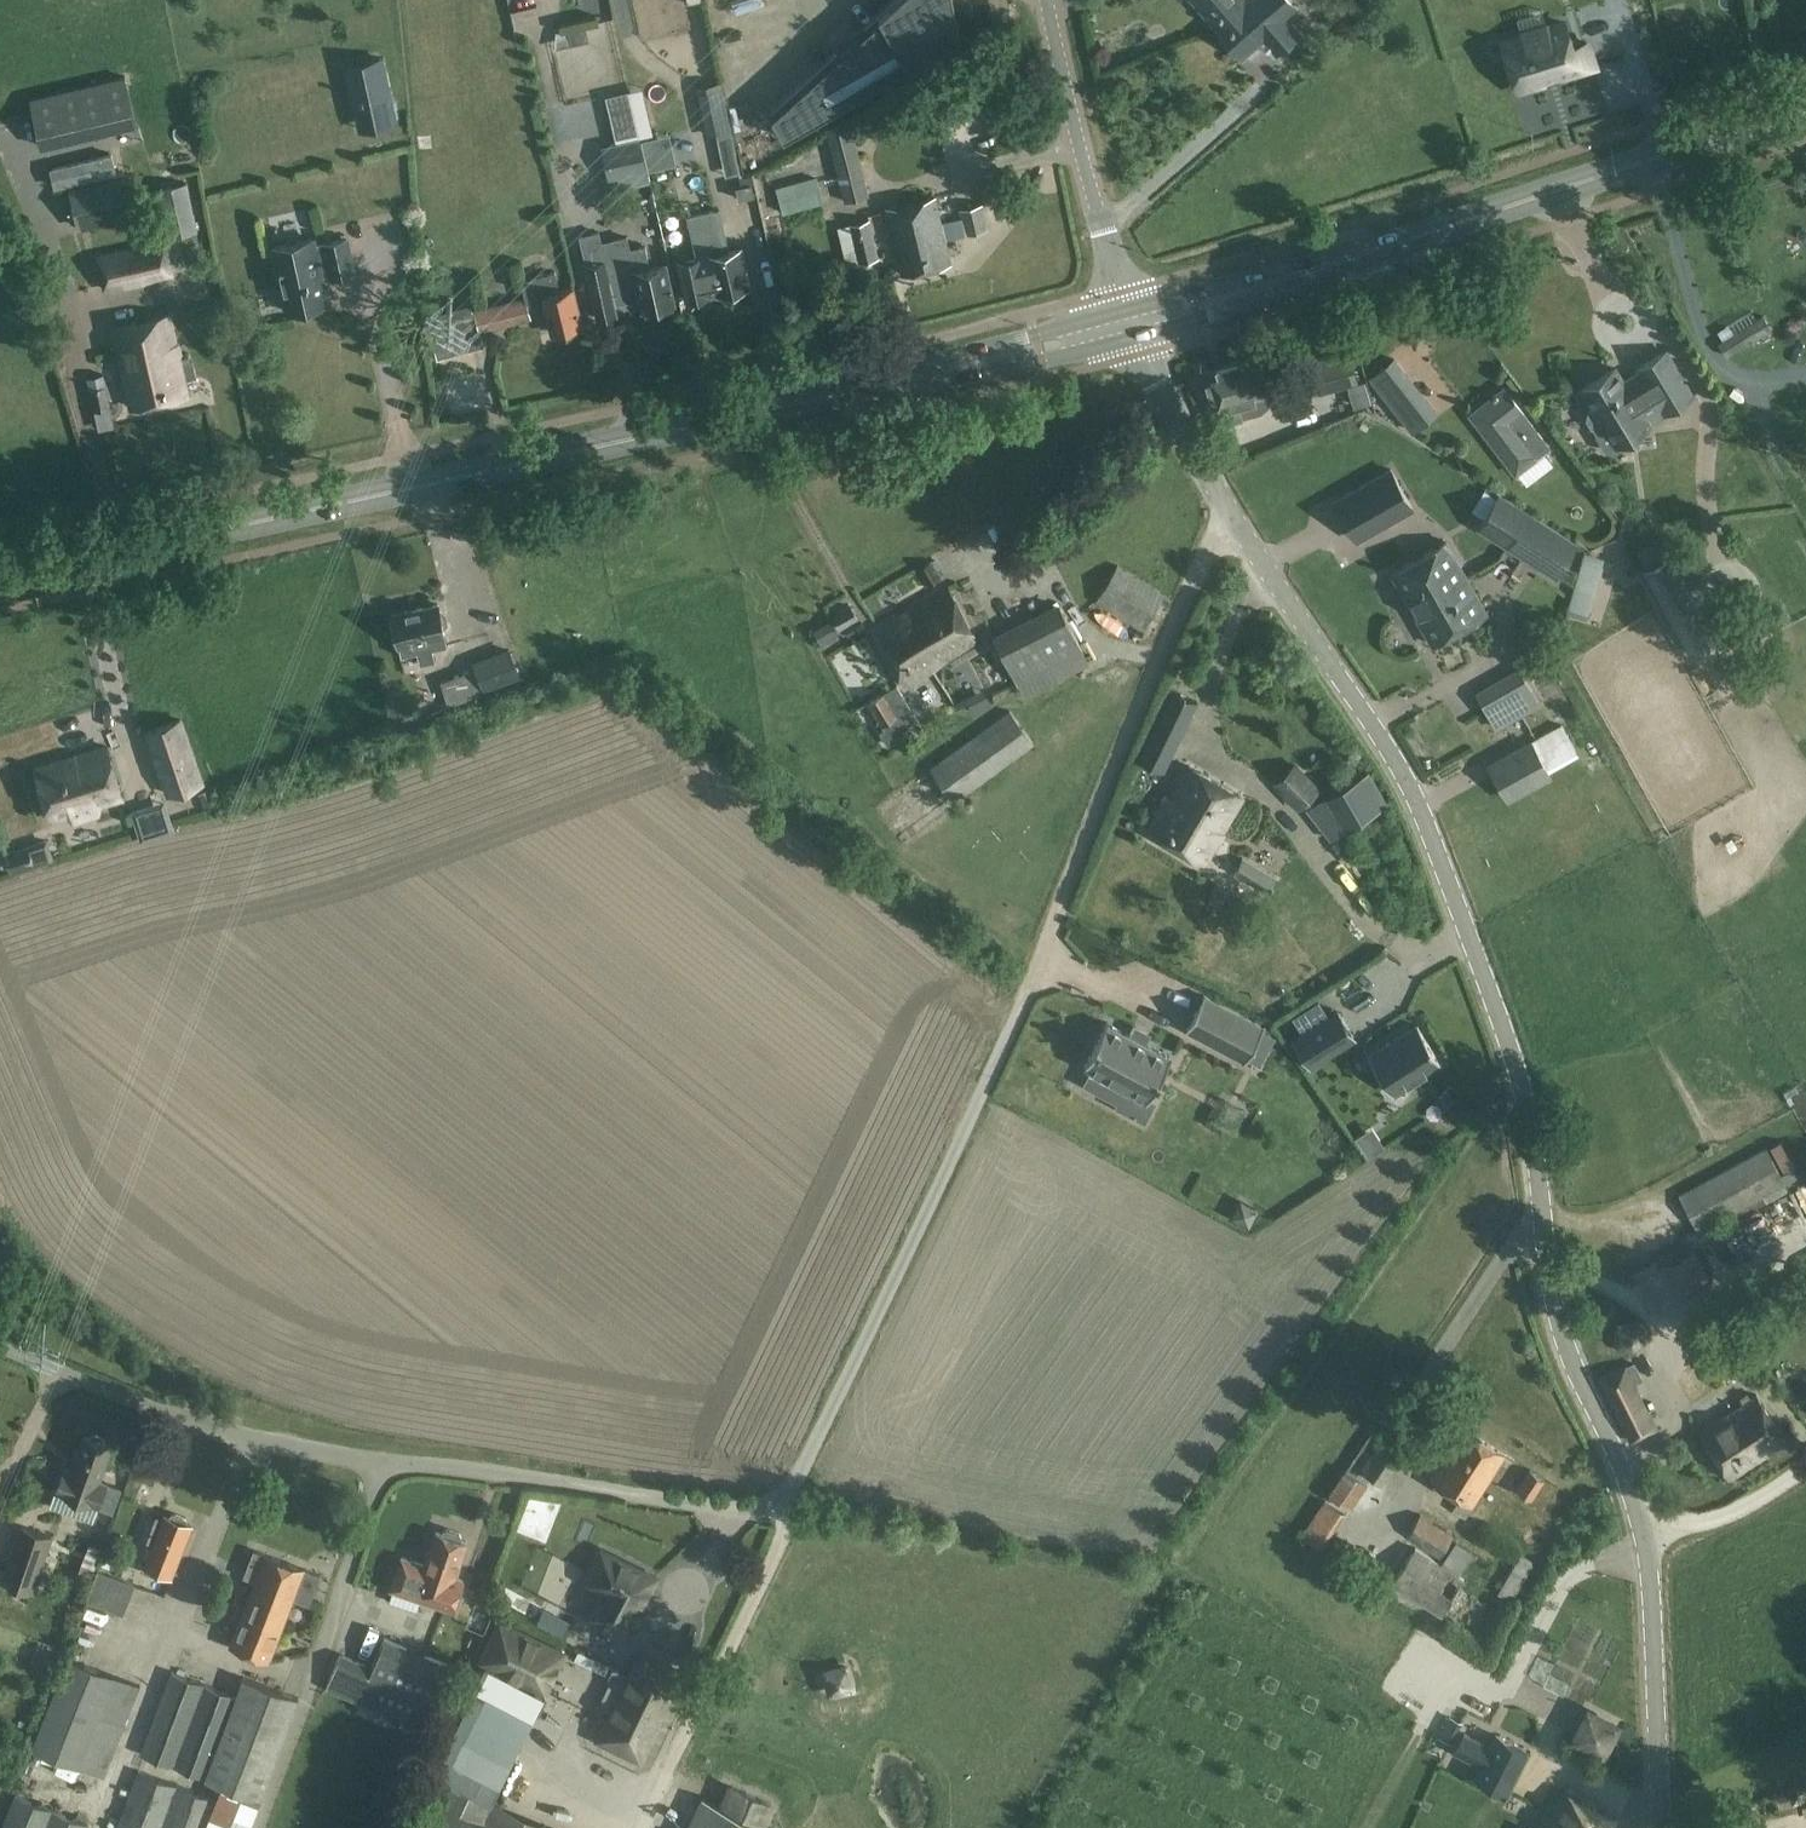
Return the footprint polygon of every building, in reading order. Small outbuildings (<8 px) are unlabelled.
[(726,13),(781,0),(723,0),(726,13)] [(961,36),(954,0),(894,0),(879,13),(880,17),(772,116),(784,137),(961,36)] [(1225,38),(1256,10),(1247,0),(1193,0),(1214,24),(1213,25),(1225,38)] [(1256,10),(1225,38),(1242,59),(1264,40),(1275,53),(1300,31),(1288,18),(1298,9),(1290,0),(1247,0),(1256,10)] [(1541,26),(1580,13),(1576,0),(1573,0),(1537,12),(1541,26)] [(1591,25),(1635,18),(1632,0),(1587,0),(1591,25)] [(1564,24),(1505,42),(1511,62),(1509,63),(1518,92),(1545,83),(1544,77),(1558,73),(1560,78),(1595,67),(1587,44),(1572,49),(1564,24)] [(585,28),(568,32),(571,45),(589,41),(585,28)] [(394,122),(380,58),(347,65),(360,130),(394,122)] [(136,124),(125,77),(30,99),(42,146),(136,124)] [(844,201),(868,195),(848,120),(824,126),(844,201)] [(649,181),(639,138),(602,147),(612,190),(649,181)] [(979,179),(985,204),(1005,199),(999,174),(979,179)] [(782,213),(822,202),(814,176),(774,187),(782,213)] [(126,216),(117,178),(70,189),(79,227),(126,216)] [(188,182),(157,189),(168,238),(199,231),(188,182)] [(736,186),(739,199),(755,195),(752,182),(736,186)] [(961,218),(941,223),(935,198),(887,209),(902,275),(950,264),(944,238),(986,228),(980,205),(959,210),(961,218)] [(725,252),(715,210),(688,216),(698,258),(708,256),(712,273),(714,273),(719,293),(749,287),(741,248),(725,252)] [(869,219),(838,227),(848,266),(879,258),(869,219)] [(610,280),(636,275),(644,310),(674,303),(665,265),(650,269),(645,245),(630,248),(627,236),(600,242),(598,231),(579,235),(597,318),(617,314),(610,280)] [(354,273),(346,238),(313,246),(312,239),(274,247),(288,312),(326,304),(321,280),(354,273)] [(103,291),(173,275),(165,240),(96,256),(103,291)] [(533,320),(529,305),(544,301),(552,333),(582,326),(573,288),(560,291),(555,271),(522,279),(527,296),(471,310),(428,323),(437,360),(484,346),(481,333),(533,320)] [(186,395),(183,381),(197,378),(193,360),(191,361),(189,353),(177,355),(169,315),(113,327),(131,407),(186,395)] [(1719,343),(1728,357),(1772,330),(1764,316),(1719,343)] [(1616,369),(1582,389),(1594,409),(1590,411),(1588,419),(1593,427),(1601,429),(1605,427),(1617,446),(1650,425),(1649,423),(1644,414),(1660,404),(1665,413),(1693,396),(1667,352),(1639,369),(1641,373),(1625,383),(1616,369)] [(1305,366),(1313,395),(1358,383),(1354,368),(1350,353),(1305,366)] [(1412,433),(1439,412),(1395,356),(1368,377),(1412,433)] [(1244,419),(1239,403),(1268,395),(1257,358),(1204,373),(1219,426),(1244,419)] [(103,374),(86,378),(93,410),(94,410),(98,430),(114,427),(103,374)] [(1468,414),(1515,474),(1545,450),(1551,446),(1504,385),(1500,388),(1468,414)] [(1589,435),(1572,448),(1585,465),(1602,452),(1589,435)] [(1412,507),(1391,470),(1335,501),(1356,539),(1412,507)] [(1508,545),(1528,514),(1499,495),(1478,527),(1508,545)] [(1528,514),(1508,545),(1541,566),(1551,550),(1566,560),(1576,544),(1528,514)] [(1412,610),(1467,578),(1447,542),(1392,573),(1412,610)] [(1717,641),(1680,575),(1669,557),(1644,571),(1692,655),(1717,641)] [(928,588),(938,580),(942,577),(932,560),(917,570),(928,588)] [(1163,594),(1118,565),(1095,602),(1143,631),(1163,594)] [(1596,566),(1575,619),(1601,629),(1622,576),(1596,566)] [(1467,578),(1412,610),(1433,645),(1487,614),(1467,578)] [(1554,582),(1532,621),(1562,639),(1585,599),(1554,582)] [(947,588),(876,632),(905,686),(975,641),(947,588)] [(1017,685),(1083,652),(1058,602),(992,635),(1017,685)] [(434,657),(432,649),(448,645),(446,637),(444,628),(448,623),(446,613),(440,610),(439,604),(392,615),(393,620),(389,624),(391,635),(397,637),(401,655),(417,652),(419,661),(434,657)] [(851,605),(833,617),(840,629),(858,618),(851,605)] [(839,635),(830,620),(814,630),(822,645),(839,635)] [(511,654),(475,667),(475,668),(484,690),(519,677),(511,654)] [(475,668),(441,681),(449,707),(485,694),(484,690),(475,668)] [(1520,670),(1477,694),(1497,728),(1539,704),(1520,670)] [(896,684),(867,703),(883,728),(879,731),(888,745),(905,734),(901,730),(918,719),(896,684)] [(1136,759),(1165,773),(1199,702),(1170,689),(1136,759)] [(930,768),(955,803),(1035,744),(1011,711),(930,768)] [(169,794),(202,783),(181,720),(148,731),(169,794)] [(1532,743),(1490,766),(1509,800),(1551,776),(1544,764),(1532,743)] [(106,746),(36,768),(52,820),(72,814),(74,821),(97,813),(95,806),(122,798),(106,746)] [(1276,783),(1297,806),(1317,787),(1296,764),(1276,783)] [(1204,863),(1226,826),(1242,799),(1189,767),(1170,799),(1167,797),(1147,829),(1204,863)] [(1369,770),(1325,798),(1345,830),(1389,803),(1369,770)] [(1559,791),(1550,778),(1512,804),(1521,817),(1559,791)] [(1349,846),(1342,836),(1333,843),(1340,853),(1349,846)] [(12,872),(54,860),(48,839),(6,852),(12,872)] [(1268,894),(1277,879),(1243,859),(1234,873),(1268,894)] [(1264,1027),(1204,995),(1186,1029),(1245,1061),(1264,1027)] [(1319,1001),(1293,1017),(1303,1034),(1294,1040),(1310,1066),(1354,1039),(1337,1012),(1330,1017),(1319,1001)] [(1148,1100),(1171,1057),(1107,1023),(1084,1066),(1092,1070),(1084,1084),(1117,1102),(1125,1088),(1148,1100)] [(1418,1025),(1369,1056),(1392,1094),(1441,1063),(1418,1025)] [(1791,1191),(1766,1148),(1679,1195),(1699,1232),(1763,1197),(1767,1204),(1791,1191)] [(1675,1286),(1696,1274),(1683,1251),(1662,1263),(1675,1286)] [(1750,1305),(1759,1323),(1805,1300),(1805,1278),(1803,1272),(1765,1290),(1767,1296),(1750,1305)] [(1733,1307),(1700,1329),(1714,1352),(1749,1329),(1733,1307)] [(1719,1356),(1730,1373),(1751,1359),(1741,1342),(1719,1356)] [(1626,1366),(1598,1378),(1631,1442),(1632,1444),(1634,1443),(1658,1429),(1635,1383),(1641,1380),(1634,1365),(1627,1368),(1626,1366)] [(1731,1478),(1787,1441),(1781,1432),(1757,1395),(1701,1433),(1731,1478)] [(1376,1427),(1346,1468),(1356,1475),(1362,1467),(1380,1480),(1408,1440),(1388,1426),(1383,1433),(1376,1427)] [(1781,1432),(1787,1441),(1788,1442),(1797,1436),(1790,1426),(1781,1432)] [(1465,1519),(1472,1507),(1506,1455),(1465,1429),(1431,1481),(1460,1499),(1452,1510),(1465,1519)] [(106,1445),(104,1442),(103,1439),(96,1436),(90,1439),(84,1437),(72,1472),(65,1469),(56,1492),(98,1507),(106,1484),(99,1482),(111,1447),(106,1445)] [(1516,1491),(1533,1501),(1546,1480),(1530,1470),(1516,1491)] [(1346,1514),(1325,1500),(1302,1535),(1323,1549),(1346,1514)] [(186,1524),(187,1521),(186,1518),(174,1513),(171,1515),(170,1518),(165,1516),(145,1567),(143,1572),(152,1575),(154,1571),(171,1577),(191,1526),(186,1524)] [(1407,1536),(1439,1557),(1452,1537),(1420,1516),(1407,1536)] [(33,1593),(52,1536),(20,1525),(1,1582),(33,1593)] [(461,1541),(462,1537),(460,1534),(447,1529),(444,1531),(442,1534),(436,1532),(425,1566),(402,1558),(391,1590),(453,1611),(463,1581),(454,1578),(467,1543),(461,1541)] [(1466,1579),(1460,1575),(1474,1554),(1455,1541),(1441,1563),(1416,1547),(1392,1584),(1442,1617),(1466,1579)] [(91,1577),(102,1549),(89,1543),(78,1572),(91,1577)] [(656,1577),(602,1550),(591,1573),(605,1581),(588,1616),(627,1636),(634,1622),(639,1625),(646,1610),(641,1608),(656,1577)] [(255,1581),(232,1642),(230,1646),(270,1661),(294,1598),(309,1604),(320,1576),(255,1551),(245,1577),(255,1581)] [(1535,1563),(1520,1555),(1497,1593),(1512,1601),(1535,1563)] [(122,1615),(135,1585),(99,1570),(86,1600),(122,1615)] [(498,1617),(477,1660),(548,1693),(569,1651),(498,1617)] [(385,1637),(373,1666),(340,1653),(325,1689),(421,1729),(448,1664),(385,1637)] [(642,1652),(599,1740),(641,1760),(683,1672),(642,1652)] [(103,1778),(140,1686),(68,1657),(31,1749),(103,1778)] [(492,1802),(543,1695),(483,1666),(430,1773),(442,1779),(492,1802)] [(833,1692),(852,1686),(847,1666),(827,1672),(833,1692)] [(167,1764),(204,1683),(171,1671),(139,1753),(167,1764)] [(204,1683),(167,1764),(261,1800),(300,1698),(242,1676),(235,1695),(204,1683)] [(1529,1748),(1497,1733),(1491,1745),(1464,1732),(1454,1752),(1457,1754),(1480,1765),(1474,1778),(1506,1794),(1529,1748)] [(214,1796),(137,1769),(116,1827),(202,1827),(214,1796)] [(442,1779),(420,1827),(551,1827),(442,1779)] [(770,1825),(779,1805),(730,1782),(720,1803),(704,1795),(689,1827),(776,1827),(770,1825)] [(261,1800),(222,1785),(205,1827),(249,1827),(261,1800)] [(1617,1819),(1589,1805),(1561,1791),(1542,1827),(1613,1827),(1617,1819)] [(14,1796),(2,1827),(90,1827),(91,1826),(14,1796)]
